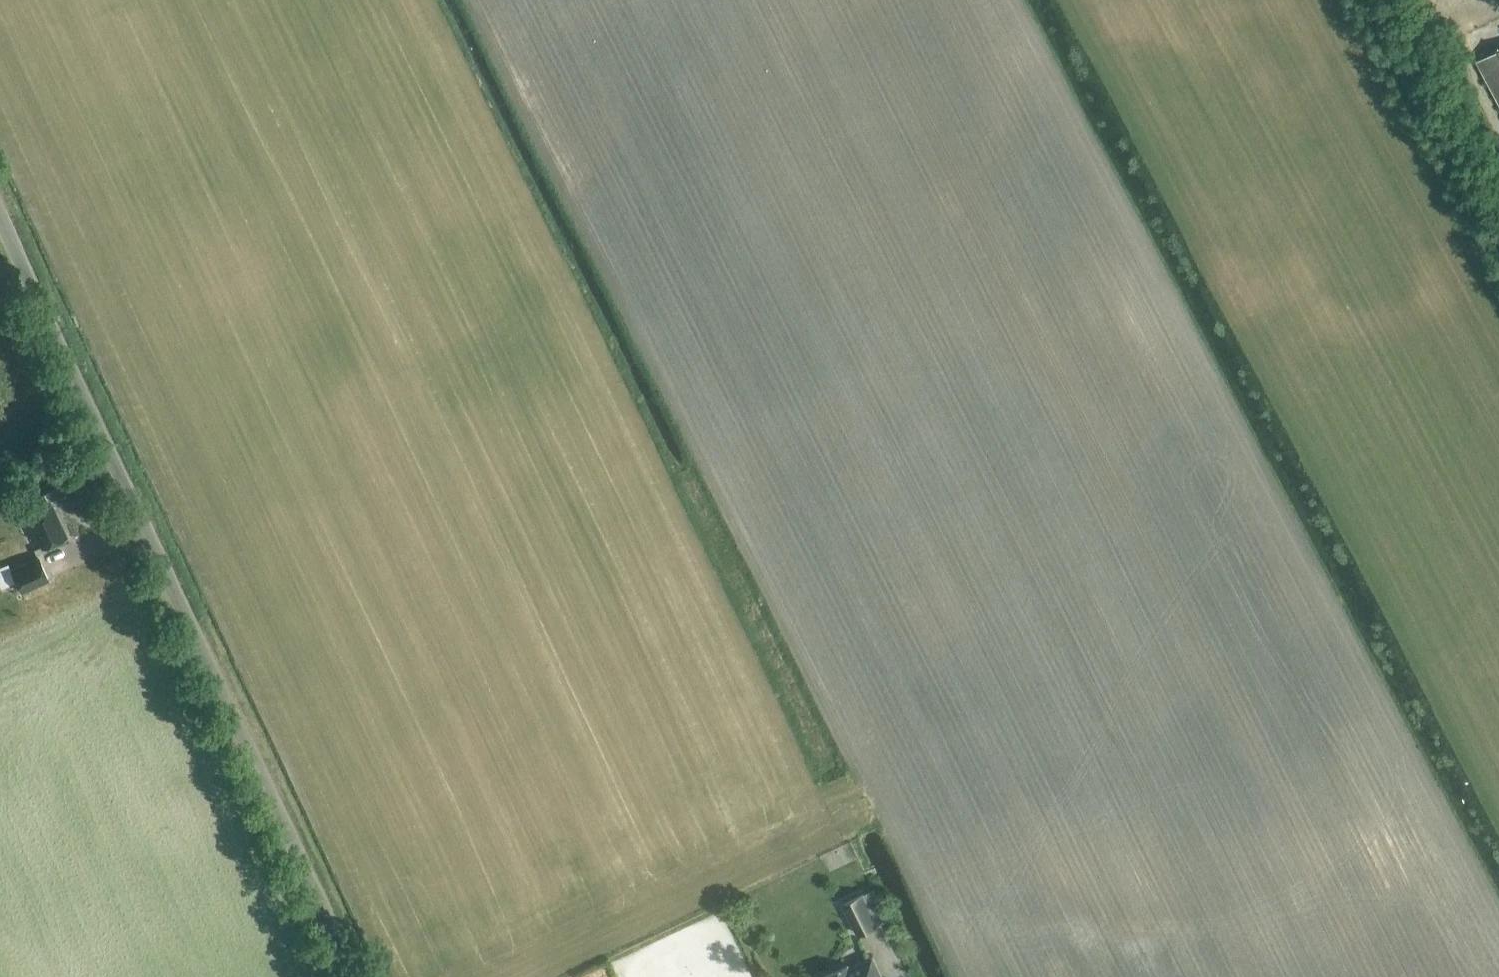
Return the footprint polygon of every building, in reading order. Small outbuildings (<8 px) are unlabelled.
[(1476,61),(1498,105),(1498,49),(1476,61)] [(42,547),(65,536),(50,504),(27,515),(42,547)] [(21,593),(48,580),(38,558),(11,571),(21,593)] [(847,897),(863,927),(882,917),(867,887),(847,897)] [(873,956),(849,967),(848,965),(821,976),(883,976),(873,956)]
